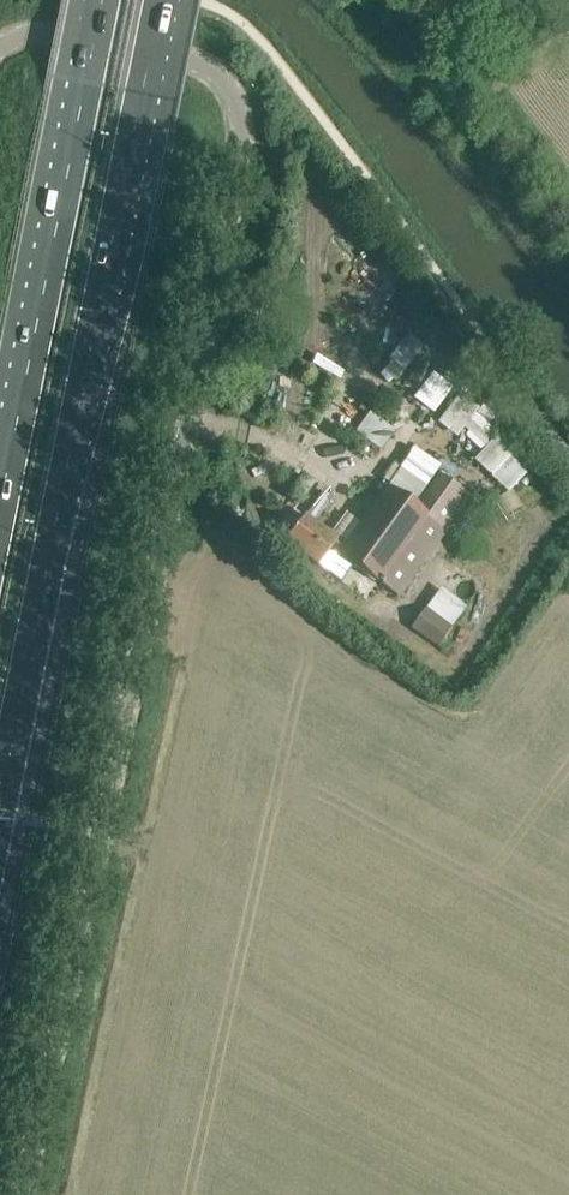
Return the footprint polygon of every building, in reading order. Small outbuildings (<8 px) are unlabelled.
[(287,542),(306,556),(320,565),(332,549),(398,596),(446,529),(470,494),(442,474),(417,508),(391,490),(350,546),(306,515),(287,542)] [(414,629),(441,648),(455,627),(428,609),(414,629)]
